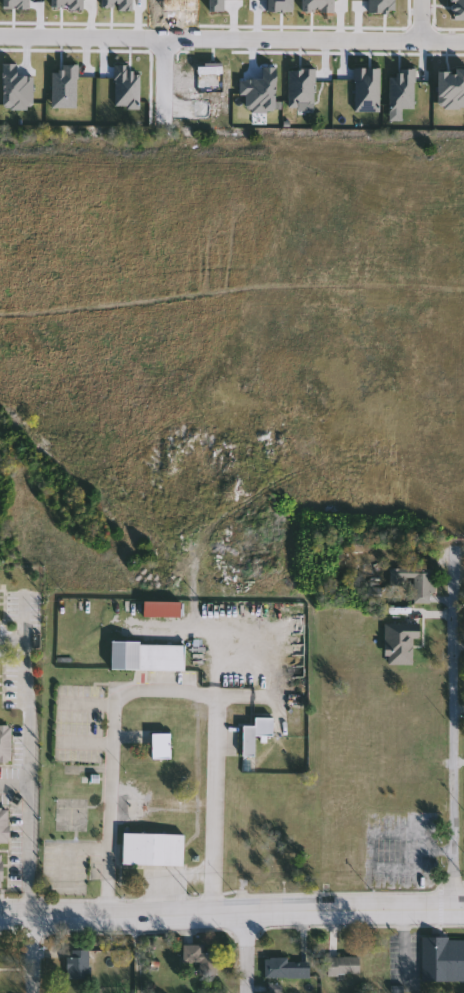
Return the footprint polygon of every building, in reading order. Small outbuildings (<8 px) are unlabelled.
[(434,604),(415,604),(415,579),(405,579),(406,587),(392,587),(391,569),(434,568),(434,604)] [(111,644),(186,644),(186,671),(111,671),(111,644)] [(256,726),(256,757),(243,757),(243,726),(256,726)] [(12,761),(0,761),(0,727),(12,727),(12,761)] [(152,759),(152,734),(171,734),(171,759),(152,759)] [(9,843),(0,843),(0,808),(9,808),(9,843)] [(185,834),(185,865),(123,864),(123,834),(185,834)] [(423,938),(463,938),(463,981),(423,981),(423,938)] [(205,945),(205,952),(218,952),(218,977),(199,977),(199,964),(184,964),(184,945),(205,945)] [(68,978),(68,950),(91,950),(91,978),(68,978)] [(360,957),(360,975),(328,975),(328,957),(360,957)] [(266,978),(266,958),(310,958),(310,978),(266,978)]
